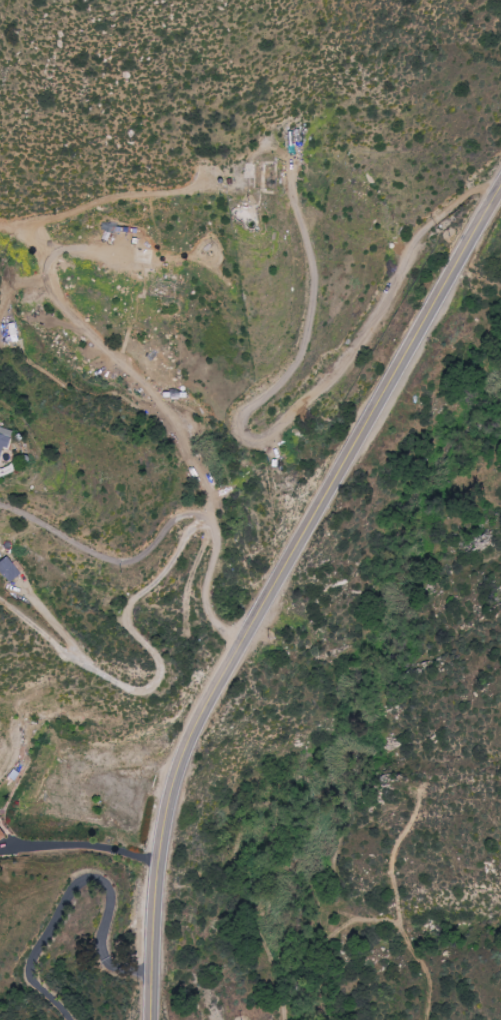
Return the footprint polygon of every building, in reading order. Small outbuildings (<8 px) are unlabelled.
[(0,427),(0,468),(4,448),(11,449),(15,430),(0,427)] [(23,575),(10,557),(0,565),(0,569),(11,584),(23,575)] [(9,837),(0,825),(0,843),(9,837)]
